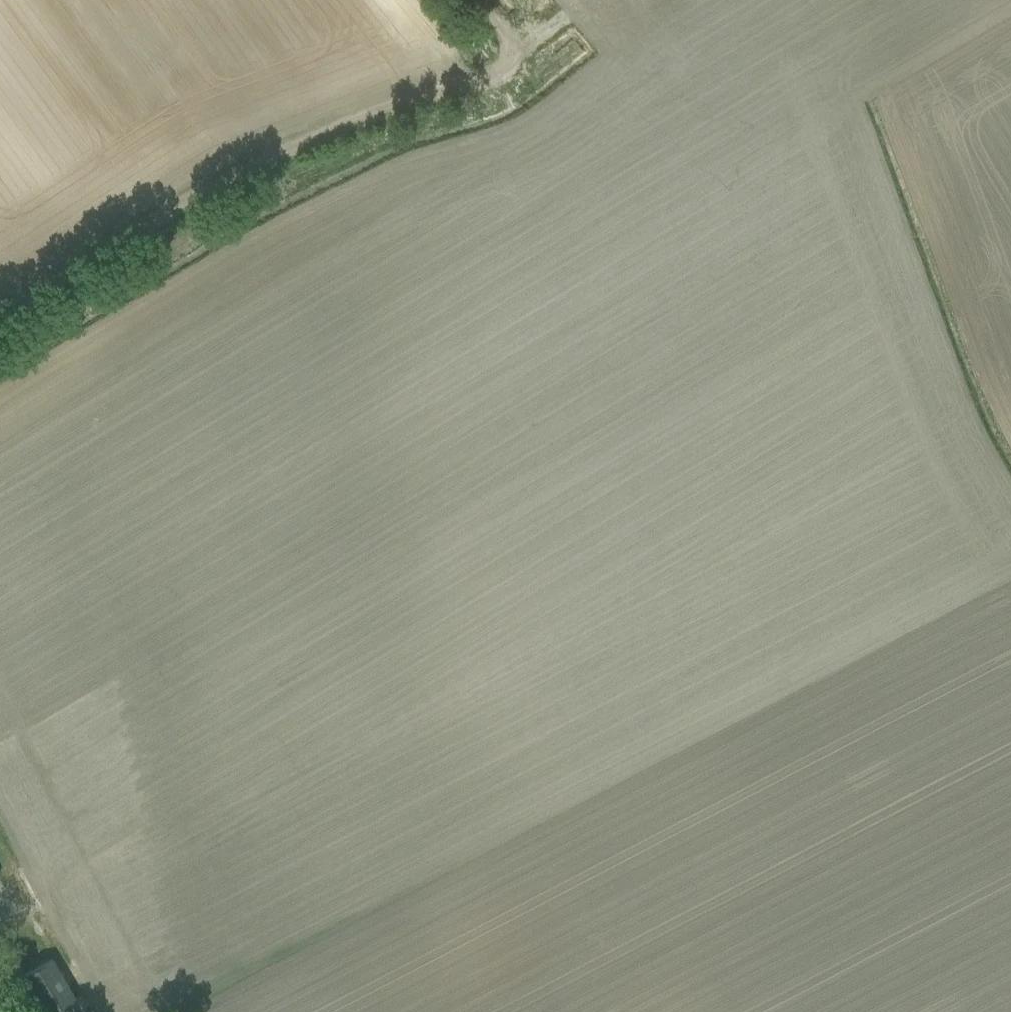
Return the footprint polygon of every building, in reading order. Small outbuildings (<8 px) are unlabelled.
[(28,1011),(53,1011),(76,1000),(53,958),(11,981),(28,1011)]
